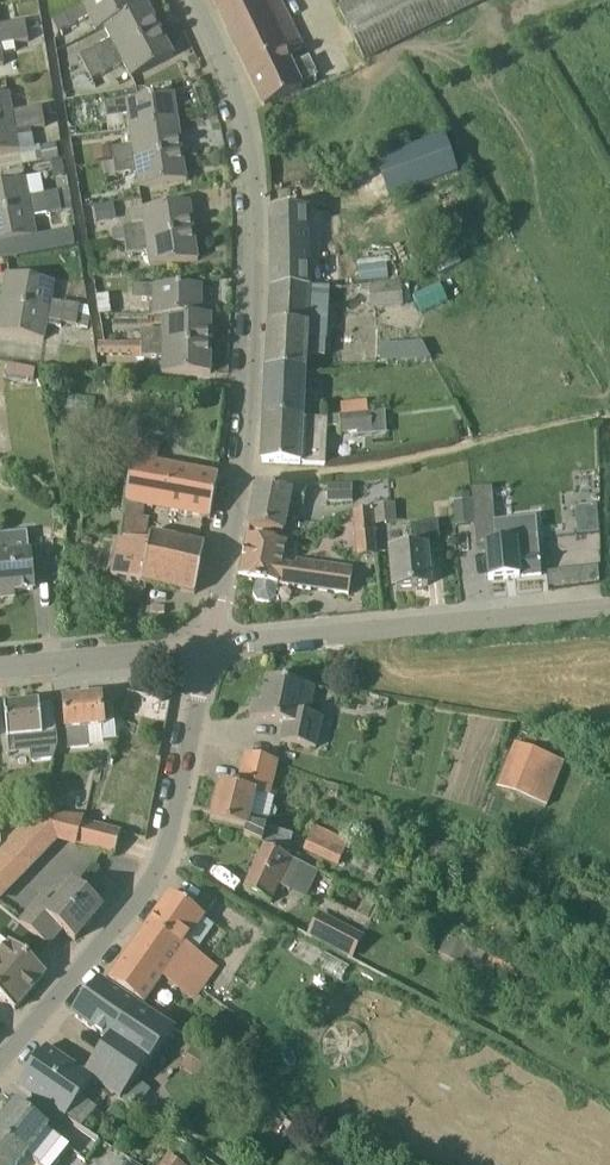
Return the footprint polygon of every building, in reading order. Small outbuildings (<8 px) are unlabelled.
[(139,9),(134,0),(93,0),(52,21),(58,34),(89,18),(96,32),(104,28),(139,9)] [(300,52),(304,50),(280,0),(213,0),(265,108),(305,89),(300,79),(305,77),(308,82),(318,77),(309,58),(293,65),(289,57),(300,52)] [(365,60),(486,0),(349,0),(338,5),(365,60)] [(86,69),(161,30),(148,5),(139,9),(104,28),(111,41),(80,57),(86,69)] [(27,32),(25,22),(0,27),(0,37),(27,32)] [(124,65),(131,79),(174,57),(161,30),(86,69),(92,81),(124,65)] [(27,32),(0,37),(0,45),(29,40),(27,32)] [(43,117),(42,107),(13,113),(9,94),(0,96),(0,125),(43,117)] [(130,131),(178,124),(174,95),(105,105),(107,119),(127,116),(130,131)] [(20,151),(16,132),(45,127),(43,117),(0,125),(0,155),(20,151)] [(132,146),(112,149),(113,159),(114,162),(182,152),(178,124),(130,131),(132,146)] [(455,177),(443,138),(375,161),(387,198),(455,177)] [(41,146),(41,147),(43,162),(60,160),(57,143),(41,146)] [(113,159),(112,149),(112,147),(93,150),(95,162),(113,159)] [(136,173),(139,188),(187,181),(182,152),(114,162),(116,176),(136,173)] [(51,162),(53,179),(65,177),(63,160),(51,162)] [(116,176),(114,162),(102,164),(105,179),(116,177),(116,176)] [(59,203),(57,192),(29,198),(25,180),(0,184),(0,214),(59,203)] [(72,211),(71,200),(59,203),(61,212),(72,211)] [(36,237),(33,218),(61,212),(59,203),(0,214),(0,244),(36,237)] [(143,225),(124,228),(126,241),(194,232),(190,203),(141,210),(143,225)] [(111,221),(109,205),(94,207),(96,222),(111,221)] [(312,290),(312,288),(310,209),(270,209),(271,289),(312,290)] [(126,241),(124,228),(112,230),(114,243),(126,241)] [(194,232),(126,241),(126,255),(147,252),(150,268),(198,261),(194,232)] [(361,283),(388,280),(386,264),(359,267),(361,283)] [(52,302),(55,283),(7,274),(1,303),(79,317),(80,307),(52,302)] [(370,310),(382,309),(403,308),(402,285),(369,287),(370,310)] [(422,313),(447,302),(439,285),(414,297),(422,313)] [(202,315),(202,287),(133,286),(133,300),(153,300),(153,316),(211,316),(211,315),(202,315)] [(330,288),(312,288),(312,290),(271,289),(267,374),(307,376),(307,357),(325,357),(326,341),(328,341),(330,288)] [(97,296),(100,315),(112,315),(109,296),(97,296)] [(79,317),(1,303),(0,311),(0,333),(45,341),(48,326),(60,328),(61,324),(77,327),(79,317)] [(211,344),(211,316),(153,316),(162,316),(162,331),(142,331),(142,344),(211,344)] [(142,340),(142,331),(132,331),(132,340),(142,340)] [(142,344),(98,344),(98,356),(163,356),(163,374),(211,374),(211,344),(142,344)] [(307,396),(307,376),(267,374),(265,416),(305,417),(307,396)] [(340,433),(372,430),(371,414),(339,417),(340,426),(340,433)] [(304,420),(305,417),(265,416),(262,463),(300,465),(300,464),(327,465),(328,428),(329,421),(304,420)] [(329,418),(329,421),(328,428),(340,426),(339,417),(329,418)] [(219,476),(155,463),(131,458),(125,528),(114,575),(195,594),(206,545),(141,531),(143,519),(141,518),(144,506),(210,519),(219,476)] [(327,485),(327,502),(353,502),(353,485),(327,485)] [(291,503),(303,506),(306,490),(286,486),(284,492),(257,486),(249,525),(285,533),(291,503)] [(474,524),(472,499),(470,499),(454,501),(453,501),(456,526),(474,524)] [(374,506),(375,524),(396,522),(395,504),(374,506)] [(600,533),(598,506),(576,508),(578,535),(600,533)] [(352,511),(357,557),(377,555),(373,509),(352,511)] [(485,545),(487,557),(489,581),(541,575),(539,554),(538,538),(536,519),(495,522),(497,542),(485,544),(485,545)] [(67,524),(64,520),(60,520),(56,522),(55,527),(58,531),(62,532),(66,529),(67,524)] [(497,542),(495,522),(475,524),(476,546),(485,545),(485,544),(497,542)] [(428,586),(426,557),(442,556),(439,524),(413,526),(415,543),(393,545),(397,589),(428,586)] [(282,565),(286,545),(247,536),(239,578),(256,581),(254,595),(257,601),(269,603),(275,599),(278,585),(349,596),(353,568),(296,561),(295,567),(282,565)] [(30,553),(0,556),(0,599),(4,599),(4,593),(34,590),(30,553)] [(580,569),(582,584),(600,583),(599,567),(580,569)] [(567,586),(566,570),(548,572),(549,587),(567,586)] [(310,715),(310,711),(315,688),(267,678),(262,703),(253,701),(250,717),(284,724),(281,742),(317,749),(323,718),(310,715)] [(104,723),(114,723),(112,697),(63,701),(65,732),(68,732),(69,747),(90,746),(89,729),(104,727),(104,723)] [(53,760),(58,746),(54,702),(5,706),(8,740),(30,737),(32,749),(31,749),(32,762),(53,760)] [(546,807),(564,762),(516,743),(498,787),(546,807)] [(270,797),(279,762),(246,754),(238,788),(219,783),(210,821),(246,830),(245,836),(288,855),(293,834),(250,824),(257,794),(270,797)] [(122,833),(83,822),(82,821),(76,845),(115,856),(122,833)] [(304,852),(338,867),(350,842),(315,826),(304,852)] [(244,891),(272,903),(280,886),(307,899),(319,872),(288,858),(288,855),(245,836),(245,837),(265,847),(244,891)] [(41,899),(20,924),(48,947),(62,931),(74,941),(103,907),(72,881),(51,907),(41,899)] [(202,955),(199,953),(183,942),(203,916),(169,894),(135,943),(181,976),(185,979),(202,955)] [(0,954),(0,998),(15,1010),(46,974),(18,949),(23,943),(17,937),(23,930),(0,911),(0,932),(12,943),(11,944),(10,943),(0,954)] [(307,935),(353,959),(365,936),(319,912),(307,935)] [(460,964),(470,944),(448,934),(439,955),(460,964)] [(179,989),(185,979),(181,976),(135,943),(109,981),(145,1004),(163,978),(174,985),(179,989)] [(123,1097),(136,1079),(172,1028),(158,1019),(148,1012),(99,979),(71,1013),(105,1039),(83,1068),(93,1076),(123,1097)] [(155,1002),(148,1012),(158,1019),(164,1009),(155,1002)] [(179,1067),(215,1090),(230,1067),(195,1043),(179,1067)] [(93,1076),(83,1068),(80,1071),(46,1047),(17,1086),(63,1118),(93,1076)] [(136,1079),(123,1097),(138,1107),(151,1089),(136,1079)] [(35,1164),(43,1164),(62,1141),(45,1128),(45,1127),(16,1104),(0,1124),(0,1134),(23,1155),(35,1164)] [(23,1155),(0,1134),(0,1164),(35,1164),(23,1155)] [(297,1164),(332,1164),(307,1149),(297,1164)] [(166,1155),(159,1164),(181,1164),(166,1155)]
